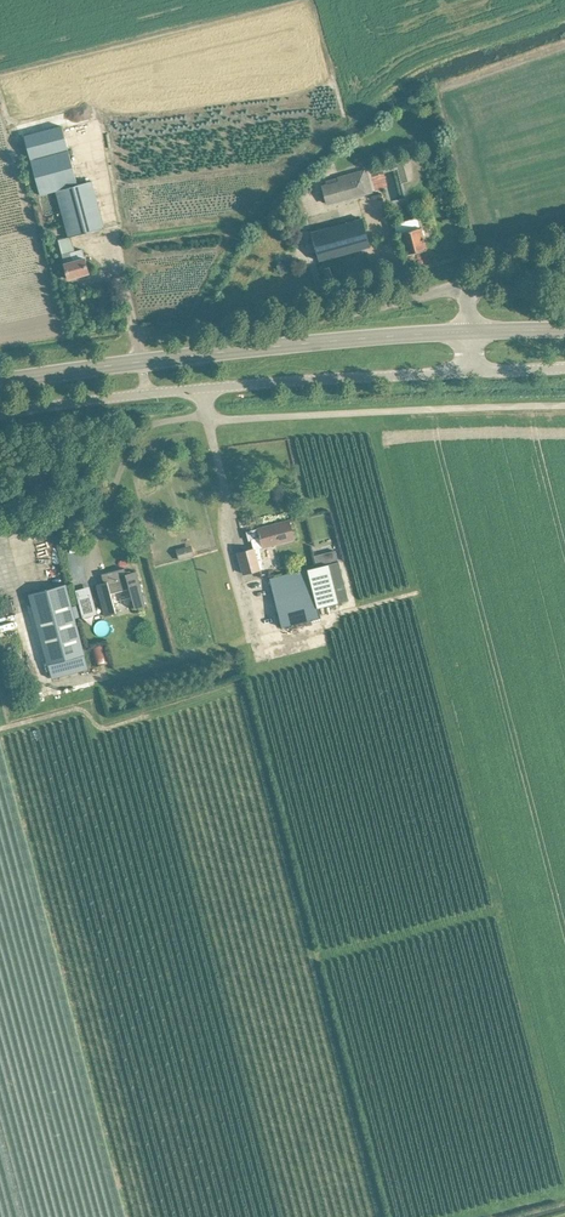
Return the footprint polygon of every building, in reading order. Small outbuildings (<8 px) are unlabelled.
[(89,273),(86,262),(85,258),(82,249),(75,251),(71,237),(104,228),(92,181),(78,184),(62,126),(25,136),(40,195),(56,191),(69,237),(58,240),(64,264),(68,279),(89,273)] [(346,175),(337,177),(343,201),(353,198),(353,199),(367,195),(360,171),(346,175)] [(301,202),(293,204),(296,218),(305,216),(301,202)] [(311,232),(316,249),(319,261),(370,247),(362,218),(311,232)] [(410,230),(400,233),(406,254),(426,249),(420,228),(417,218),(407,220),(410,230)] [(278,282),(297,278),(296,269),(276,272),(278,282)] [(264,547),(294,538),(289,520),(246,532),(249,541),(252,541),(254,549),(241,552),(246,572),(263,567),(261,560),(264,559),(261,548),(264,547)] [(287,641),(305,637),(310,635),(309,633),(313,632),(310,620),(321,617),(318,607),(348,600),(339,562),(308,569),(269,579),(281,627),(284,627),(284,630),(282,630),(284,637),(286,637),(287,641)] [(97,585),(100,596),(105,616),(116,613),(110,593),(129,588),(135,608),(145,606),(136,571),(126,574),(124,568),(101,574),(104,583),(97,585)] [(29,594),(32,606),(52,678),(88,668),(65,584),(29,594)] [(93,600),(80,604),(82,612),(95,608),(93,600)] [(91,648),(96,666),(108,662),(103,645),(91,648)]
